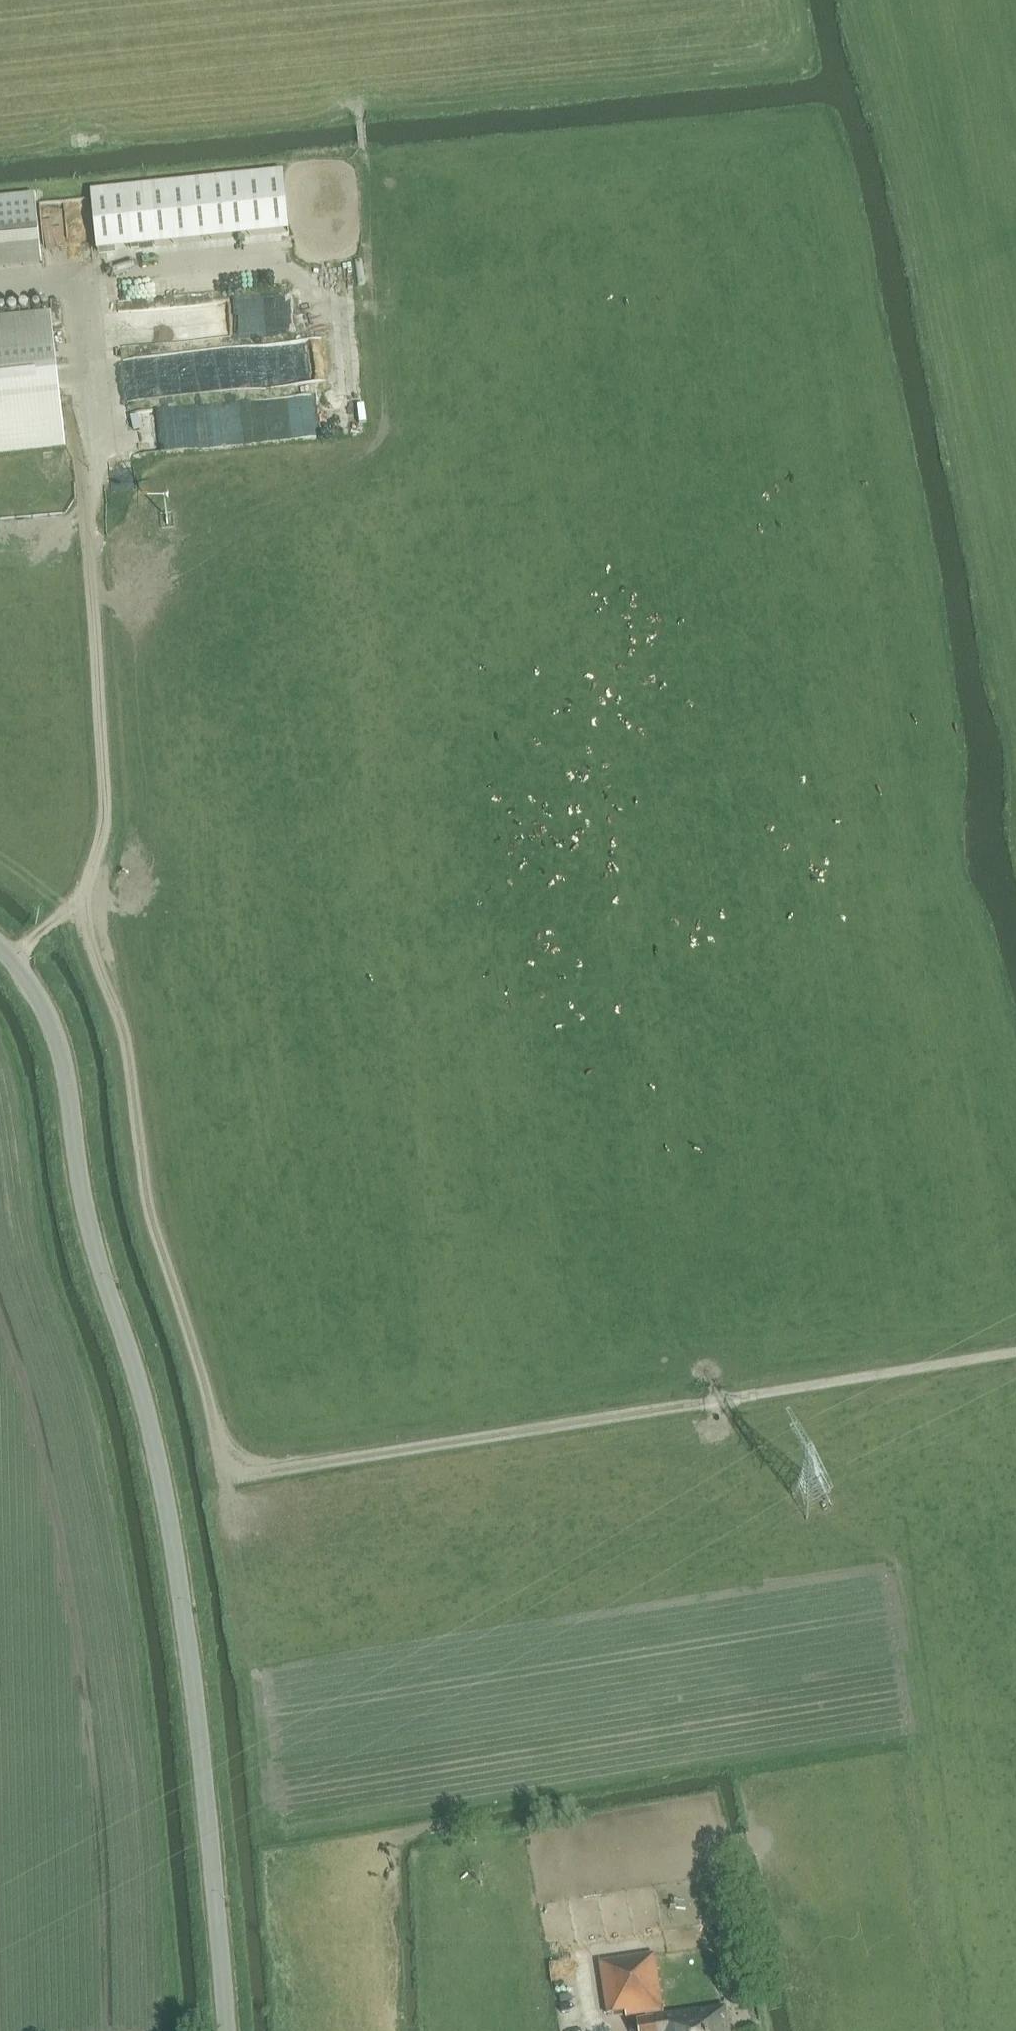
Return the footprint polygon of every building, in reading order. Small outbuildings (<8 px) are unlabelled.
[(104,212),(91,216),(95,230),(108,226),(104,212)] [(66,445),(52,318),(0,323),(0,452),(66,445)] [(625,2016),(644,2014),(644,2015),(645,2020),(637,2021),(638,2030),(729,2030),(726,2009),(662,2018),(654,1956),(602,1963),(609,2016),(625,2014),(625,2016)] [(553,2020),(573,2019),(573,2004),(553,2005),(553,2020)]
